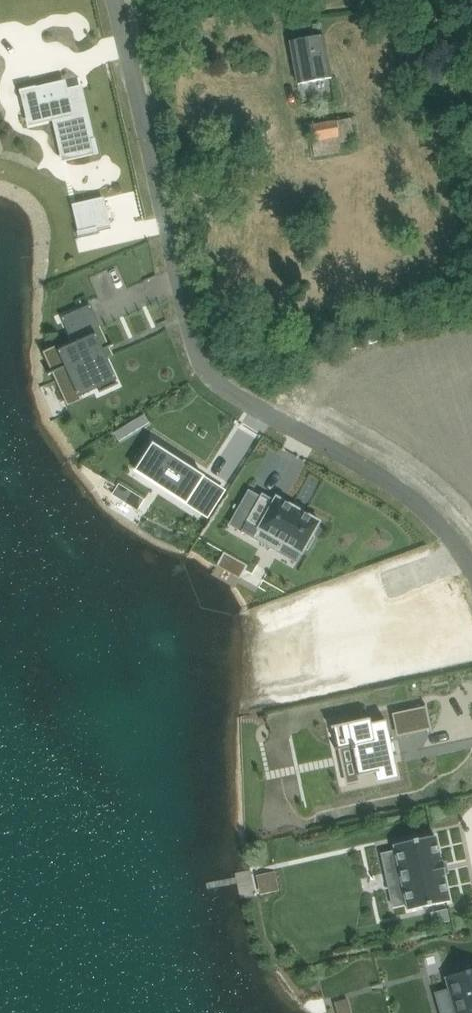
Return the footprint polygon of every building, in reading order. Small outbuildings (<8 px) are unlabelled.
[(298,84),(331,78),(323,35),(290,41),(298,84)] [(94,155),(99,154),(95,139),(92,139),(81,88),(64,92),(62,84),(36,89),(36,87),(19,90),(20,95),(23,94),(30,124),(63,117),(71,155),(93,150),(94,155)] [(340,142),(354,139),(350,118),(336,121),(336,120),(309,125),(312,141),(315,156),(342,151),(340,142)] [(95,229),(111,225),(106,206),(91,209),(95,229)] [(109,364),(105,357),(110,355),(89,307),(92,306),(91,304),(61,318),(62,319),(65,318),(76,342),(61,349),(48,355),(55,371),(64,368),(67,366),(78,392),(77,392),(78,394),(99,385),(101,390),(100,391),(100,392),(119,384),(118,382),(117,383),(110,366),(109,364)] [(149,452),(141,466),(148,470),(192,499),(210,471),(158,438),(149,452)] [(260,527),(255,536),(280,550),(285,542),(303,552),(306,547),(308,548),(315,536),(312,535),(321,520),(277,496),(274,502),(262,495),(248,520),(260,527)] [(248,565),(224,552),(216,565),(240,579),(248,565)] [(432,731),(426,705),(425,705),(425,707),(400,712),(405,734),(430,729),(430,731),(432,731)] [(359,777),(378,772),(379,778),(378,778),(379,779),(395,776),(395,777),(397,777),(385,722),(386,722),(386,720),(371,724),(370,719),(331,727),(331,729),(340,727),(344,747),(353,745),(360,775),(359,775),(359,777)] [(407,904),(408,910),(450,901),(444,875),(446,875),(443,861),(441,862),(436,836),(394,845),(396,851),(382,854),(386,872),(399,869),(403,886),(390,889),(394,907),(407,904)] [(255,874),(261,893),(280,888),(275,869),(255,874)] [(450,922),(447,910),(431,913),(433,925),(450,922)] [(446,977),(450,990),(436,994),(441,1012),(455,1009),(456,1012),(471,1012),(471,970),(446,977)] [(346,998),(335,1002),(338,1012),(351,1012),(346,998)]
